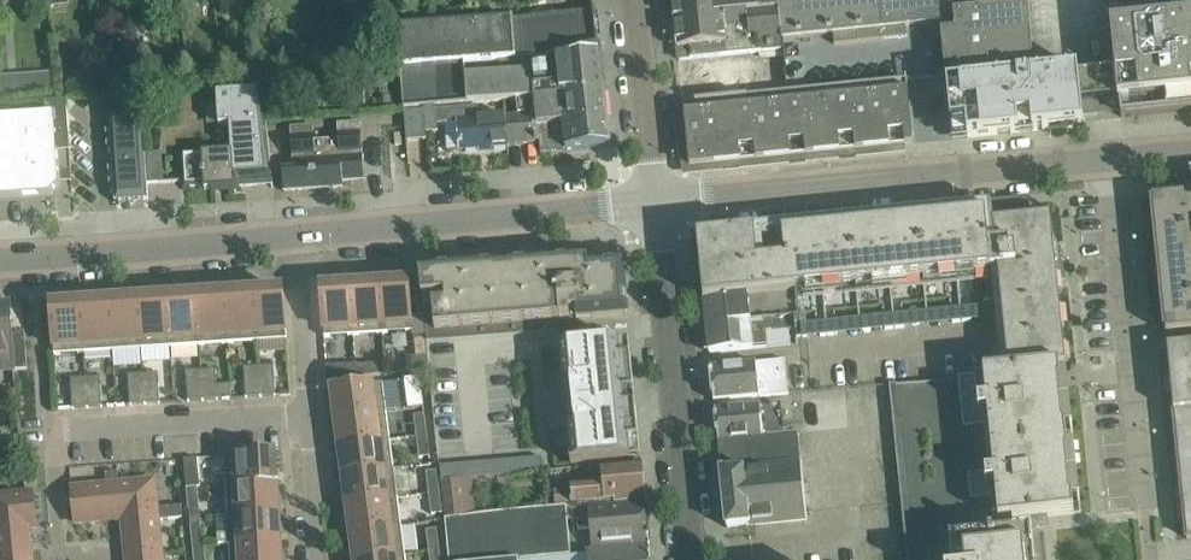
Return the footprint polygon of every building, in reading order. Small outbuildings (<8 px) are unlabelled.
[(778,0),(672,0),(674,19),(778,8),(778,0)] [(778,8),(782,39),(833,34),(834,44),(907,37),(906,26),(930,24),(930,27),(939,34),(1028,24),(1026,0),(778,0),(778,8)] [(1028,24),(939,34),(941,35),(945,76),(969,73),(971,82),(947,84),(951,124),(966,122),(967,138),(1019,132),(1017,117),(1030,115),(1032,131),(1083,125),(1083,116),(1096,115),(1090,60),(1102,58),(1107,99),(1119,98),(1121,117),(1190,110),(1190,0),(1026,0),(1028,24)] [(778,8),(674,19),(678,59),(758,51),(783,49),(782,39),(778,8)] [(574,49),(598,47),(594,10),(532,16),(532,19),(512,21),(512,19),(462,24),(461,15),(444,17),(444,24),(409,27),(408,16),(395,17),(396,29),(395,29),(399,67),(401,67),(463,61),(544,57),(548,52),(574,49)] [(465,75),(463,61),(401,67),(405,108),(503,99),(604,90),(603,88),(602,75),(593,76),(591,55),(600,55),(599,47),(598,47),(574,49),(575,56),(557,58),(558,64),(531,67),(532,73),(465,75)] [(678,59),(683,102),(695,101),(763,94),(758,51),(678,59)] [(126,89),(125,70),(106,71),(107,90),(126,89)] [(0,79),(0,100),(21,98),(20,78),(0,79)] [(913,144),(907,80),(763,94),(695,101),(696,111),(684,112),(690,167),(889,147),(889,142),(904,140),(905,145),(913,144)] [(182,154),(183,163),(184,187),(205,186),(205,189),(234,187),(234,195),(236,195),(235,186),(255,185),(255,181),(271,180),(272,188),(273,188),(271,164),(262,86),(216,89),(218,125),(229,124),(231,151),(182,154)] [(604,90),(503,99),(503,102),(507,146),(535,143),(535,142),(540,141),(538,124),(606,117),(604,90)] [(49,194),(57,185),(54,134),(68,133),(66,99),(13,102),(14,117),(0,118),(0,197),(49,194)] [(507,146),(503,102),(432,109),(434,129),(458,127),(460,150),(507,146)] [(105,113),(110,178),(111,202),(148,199),(142,111),(105,113)] [(406,119),(416,134),(428,126),(418,111),(406,119)] [(609,146),(606,117),(538,124),(540,141),(541,153),(609,146)] [(360,122),(336,124),(337,137),(312,139),(311,126),(289,127),(292,170),(282,171),(284,191),(343,187),(342,182),(353,181),(352,171),(363,171),(360,122)] [(166,188),(163,151),(146,152),(149,189),(166,188)] [(1152,199),(1166,333),(1190,330),(1190,195),(1152,199)] [(839,224),(697,238),(704,301),(795,292),(795,293),(798,293),(990,275),(994,313),(1002,311),(1008,372),(1056,367),(1059,367),(1059,365),(1064,364),(1064,366),(1066,366),(1058,285),(1057,279),(1056,265),(1055,256),(1054,246),(1052,225),(1051,218),(1027,220),(1026,209),(1025,209),(1025,205),(1022,206),(1022,205),(994,208),(995,209),(998,209),(998,213),(972,216),(971,212),(974,212),(974,210),(927,215),(927,216),(930,216),(931,220),(904,223),(904,219),(907,218),(907,217),(860,221),(860,223),(863,223),(864,227),(837,230),(837,226),(840,225),(839,224)] [(434,276),(420,277),(422,300),(435,298),(436,306),(433,307),(434,314),(423,315),(426,342),(558,330),(558,324),(570,323),(570,317),(576,316),(577,320),(626,315),(621,266),(587,269),(587,273),(574,274),(573,262),(509,266),(510,270),(497,272),(497,267),(433,272),(434,276)] [(379,285),(382,333),(412,331),(409,283),(389,285),(389,289),(380,290),(380,285),(379,285)] [(382,333),(379,285),(360,287),(360,291),(352,291),(351,287),(354,335),(382,333)] [(354,335),(351,287),(321,289),(321,293),(324,337),(354,335)] [(253,293),(257,341),(286,339),(283,291),(253,293)] [(795,292),(704,301),(706,327),(794,318),(798,318),(795,293),(795,292)] [(253,293),(224,295),(228,343),(257,341),(253,293)] [(224,295),(196,297),(199,345),(228,343),(224,295)] [(196,297),(167,299),(170,347),(199,345),(196,297)] [(167,299),(138,301),(141,349),(170,347),(167,299)] [(138,301),(109,302),(112,351),(141,349),(138,301)] [(112,351),(109,302),(80,304),(83,352),(112,351)] [(83,352),(80,304),(50,306),(53,354),(83,352)] [(970,304),(960,305),(962,321),(971,320),(970,304)] [(960,305),(950,306),(952,322),(962,321),(960,305)] [(27,369),(25,334),(12,334),(10,308),(0,308),(0,371),(27,369)] [(902,311),(893,312),(894,328),(904,327),(902,311)] [(893,312),(883,313),(885,329),(894,328),(893,312)] [(794,318),(706,327),(709,353),(767,347),(766,332),(795,329),(794,318)] [(835,318),(827,319),(829,335),(837,334),(835,318)] [(827,319),(818,320),(820,336),(829,335),(827,319)] [(629,341),(559,348),(563,384),(561,384),(565,430),(567,430),(569,445),(571,465),(598,463),(617,461),(641,459),(637,421),(630,359),(629,341)] [(1167,348),(1187,539),(1190,538),(1190,345),(1167,348)] [(714,401),(788,394),(785,360),(710,368),(714,401)] [(355,366),(356,378),(378,375),(377,364),(356,367),(355,366)] [(273,365),(258,366),(261,397),(276,396),(273,365)] [(261,397),(258,366),(249,367),(243,367),(245,398),(261,397)] [(356,378),(355,366),(326,366),(327,382),(356,378)] [(1039,531),(1039,530),(1032,531),(1031,518),(1081,513),(1068,388),(1068,383),(1066,383),(1066,384),(1061,385),(1060,383),(1058,383),(1056,367),(1008,372),(984,374),(984,375),(889,385),(907,559),(1042,559),(1039,531)] [(201,370),(203,400),(231,399),(231,384),(217,385),(216,369),(201,370)] [(203,400),(201,370),(186,371),(188,401),(203,400)] [(158,373),(143,374),(145,404),(160,403),(158,379),(158,373)] [(145,404),(143,374),(128,375),(130,405),(145,404)] [(100,377),(85,378),(87,408),(102,407),(100,377)] [(411,400),(422,398),(419,377),(408,378),(411,400)] [(87,408),(85,378),(70,378),(72,409),(87,408)] [(336,418),(385,412),(382,382),(332,389),(336,418)] [(783,434),(780,406),(761,408),(761,406),(715,410),(718,440),(783,434)] [(389,440),(385,412),(336,418),(340,447),(389,440)] [(416,437),(427,435),(424,414),(413,416),(416,437)] [(798,432),(783,434),(718,440),(721,472),(801,464),(798,432)] [(430,456),(427,435),(416,437),(419,458),(430,456)] [(389,440),(340,447),(343,475),(393,469),(389,440)] [(226,486),(278,483),(276,453),(225,456),(226,486)] [(532,458),(523,459),(524,473),(533,473),(532,458)] [(542,458),(532,458),(533,473),(543,472),(542,458)] [(523,459),(514,460),(515,474),(524,473),(523,459)] [(514,460),(505,461),(506,475),(515,474),(514,460)] [(505,461),(496,462),(497,476),(506,475),(505,461)] [(486,462),(477,463),(479,477),(488,476),(486,462)] [(496,462),(486,462),(488,476),(497,476),(496,462)] [(477,463),(468,464),(469,478),(479,477),(477,463)] [(623,503),(645,501),(641,463),(600,467),(602,483),(571,486),(571,491),(555,492),(556,507),(623,500),(623,503)] [(468,464),(459,465),(460,479),(469,478),(468,464)] [(801,464),(721,472),(726,528),(807,520),(801,464)] [(459,465),(450,466),(451,480),(460,479),(459,465)] [(440,466),(440,467),(441,481),(451,480),(450,466),(440,466)] [(186,489),(197,488),(195,467),(184,468),(186,489)] [(393,469),(343,475),(347,504),(397,498),(393,469)] [(429,494),(439,492),(437,471),(426,472),(429,494)] [(71,489),(75,523),(123,518),(127,559),(162,559),(158,520),(182,518),(181,505),(156,508),(154,480),(119,484),(117,472),(105,473),(106,485),(71,489)] [(451,480),(441,481),(445,514),(463,512),(460,479),(451,480)] [(278,484),(278,483),(226,486),(228,515),(278,512),(276,484),(278,484)] [(199,509),(197,488),(186,489),(189,510),(199,509)] [(442,513),(439,492),(429,494),(432,515),(442,513)] [(28,528),(36,527),(33,493),(0,496),(0,559),(32,559),(28,528)] [(401,526),(397,498),(347,504),(351,533),(401,526)] [(645,501),(623,503),(575,508),(578,531),(591,530),(593,550),(649,544),(645,501)] [(568,531),(566,508),(451,519),(455,559),(511,559),(571,554),(568,531)] [(278,512),(228,515),(229,544),(279,541),(278,512)] [(192,546),(203,545),(201,524),(190,525),(192,546)] [(401,526),(351,533),(354,559),(366,559),(404,555),(401,526)] [(429,552),(440,550),(437,529),(426,530),(429,552)] [(229,544),(230,559),(280,559),(279,541),(229,544)] [(203,545),(192,546),(194,559),(205,559),(203,545)] [(587,556),(587,559),(651,559),(650,549),(587,555),(587,556)] [(429,552),(430,559),(441,559),(440,550),(429,552)]
